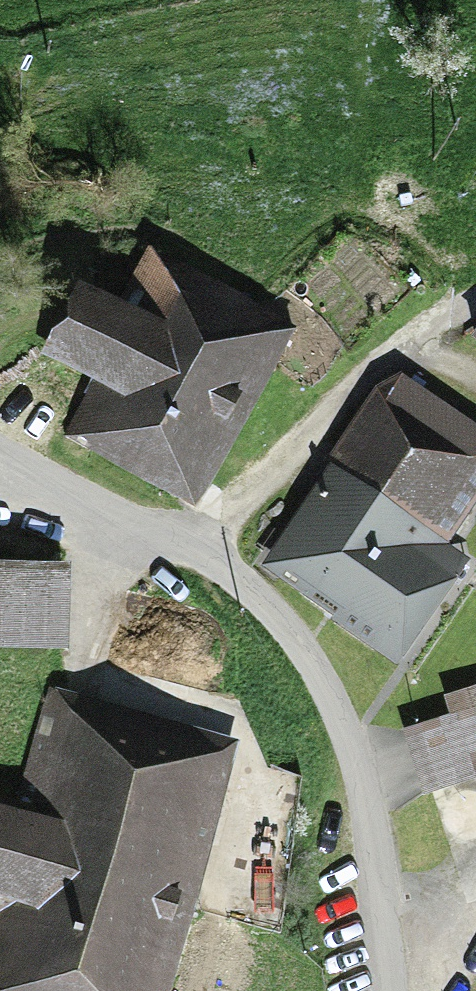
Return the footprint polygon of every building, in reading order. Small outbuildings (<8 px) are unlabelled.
[(234,439),(293,330),(148,251),(118,307),(81,287),(43,357),(116,396),(94,438),(178,484),(209,426),(234,439)] [(397,397),(282,563),(344,606),(333,622),(375,651),(427,577),(418,571),(475,487),(475,452),(397,397)] [(55,570),(0,568),(0,644),(53,645),(55,570)] [(475,743),(475,690),(461,695),(467,715),(475,743)] [(429,789),(475,774),(475,743),(467,715),(411,733),(429,789)] [(95,990),(170,990),(232,756),(84,716),(57,817),(0,802),(0,894),(33,902),(15,970),(95,990)]
